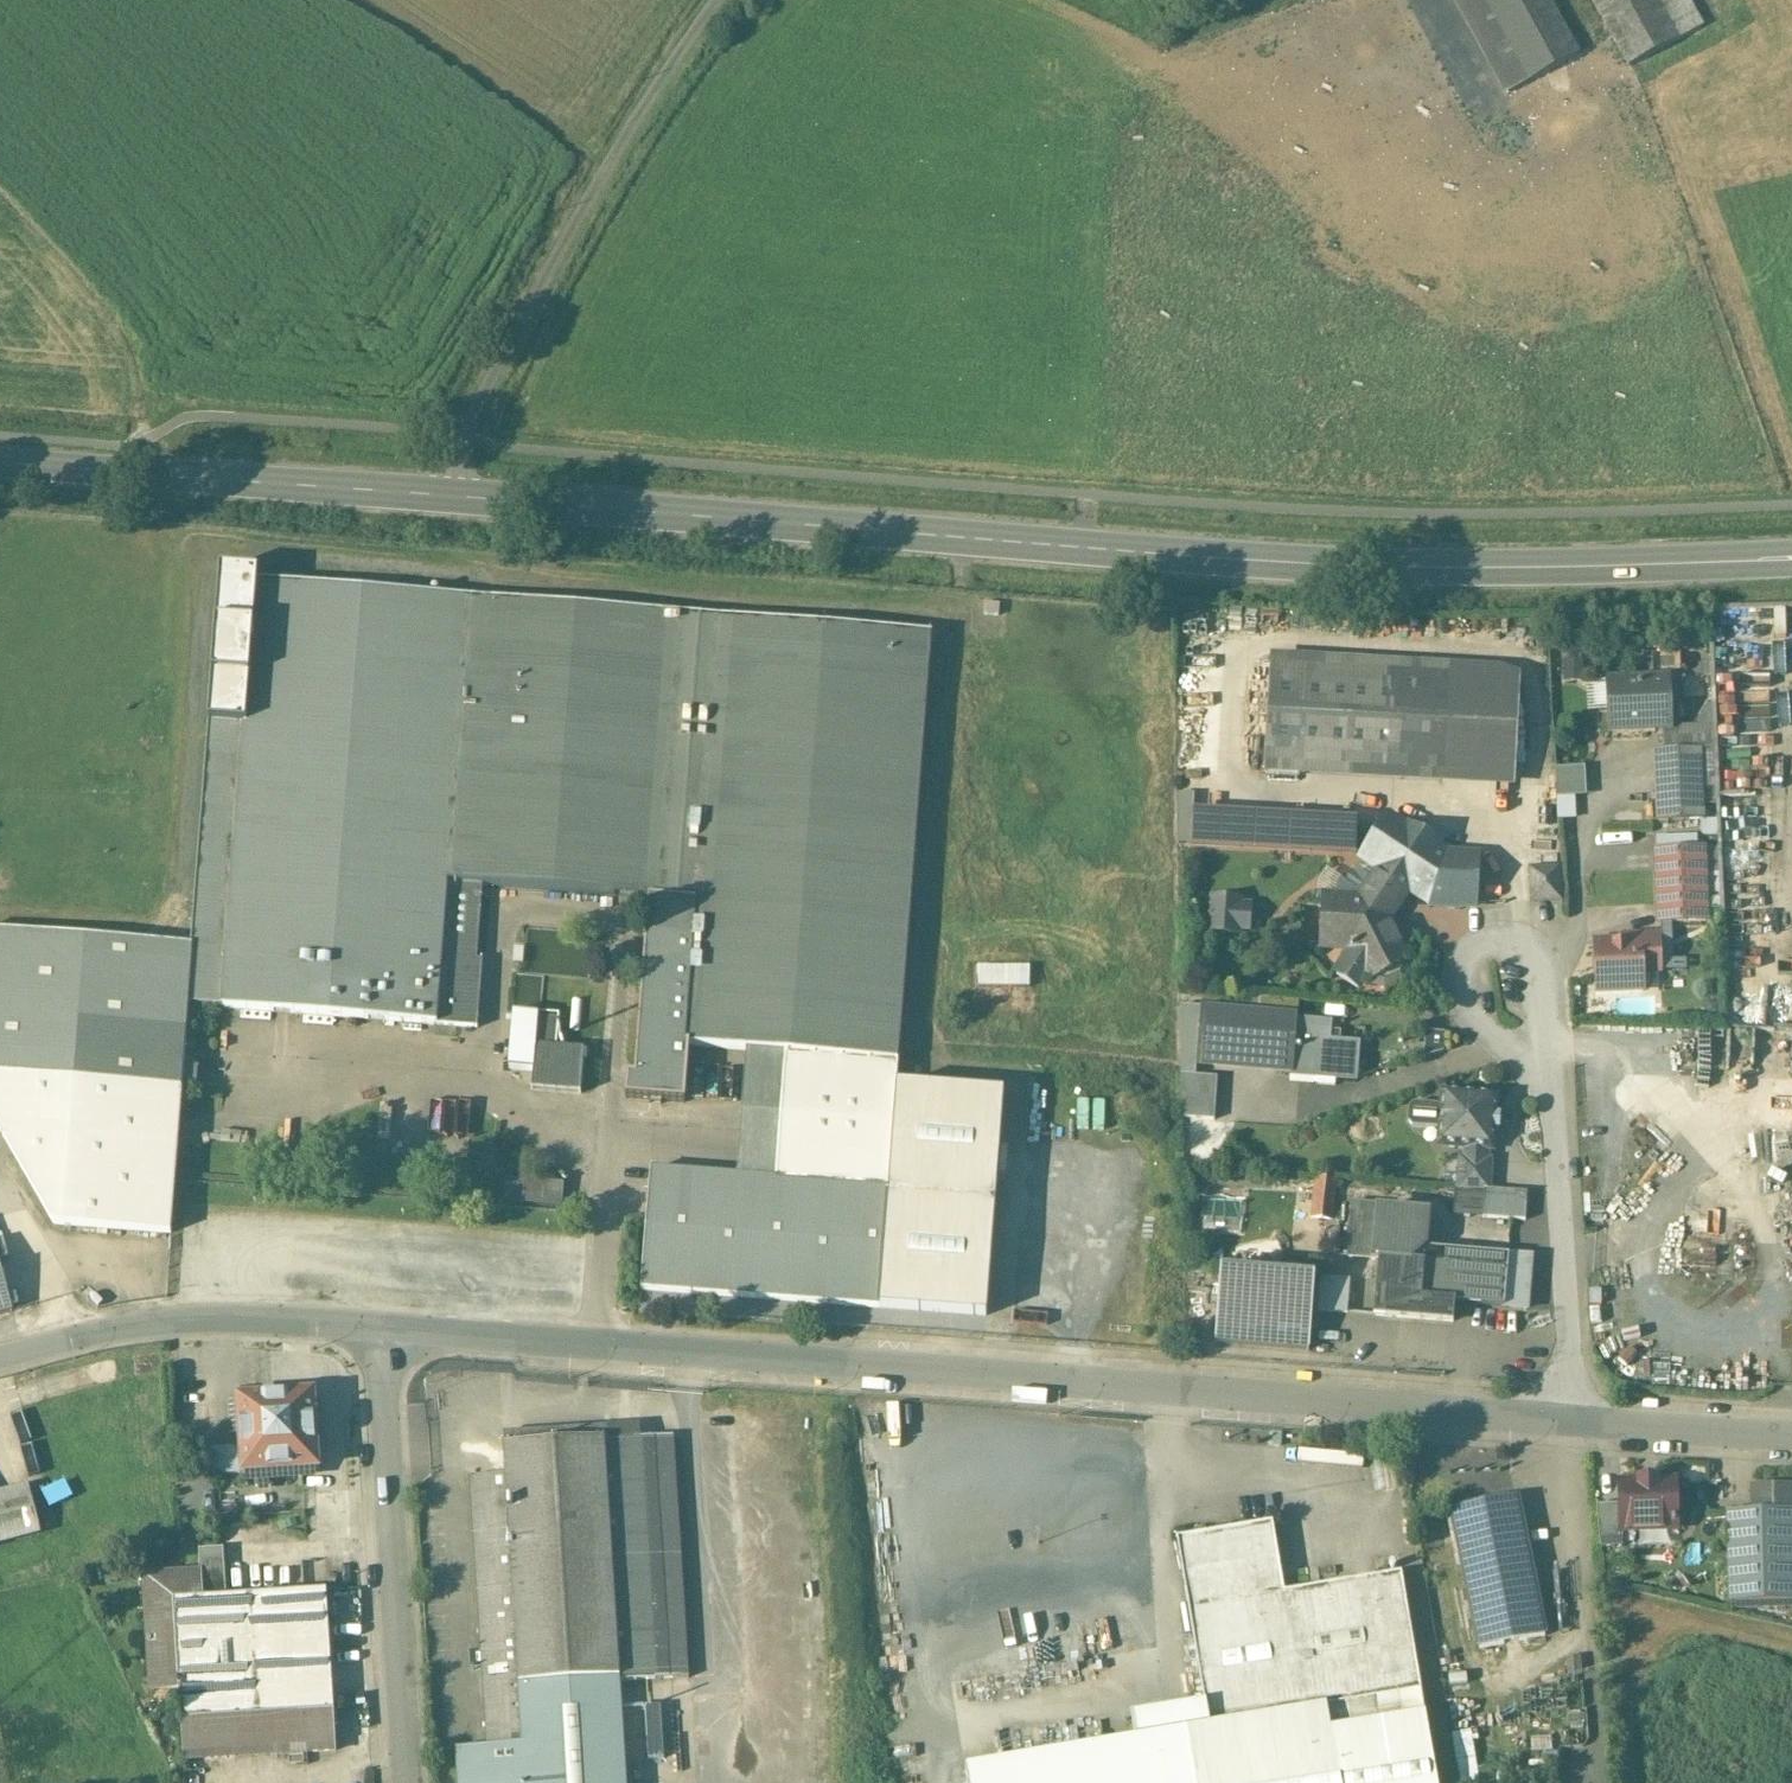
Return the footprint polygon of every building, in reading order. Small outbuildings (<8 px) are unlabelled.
[(1549,0),(1485,0),(1530,82),(1579,55),(1549,0)] [(1656,0),(1592,0),(1612,36),(1629,67),(1678,40),(1656,0)] [(257,582),(258,574),(222,572),(221,579),(222,579),(193,947),(0,932),(0,1077),(182,1091),(189,1005),(478,1028),(483,961),(477,960),(483,885),(649,898),(700,902),(690,1046),(747,1051),(899,1063),(904,1003),(932,635),(257,582)] [(1746,642),(1782,640),(1781,615),(1791,614),(1791,602),(1744,605),(1746,642)] [(1399,687),(1305,682),(1306,663),(1273,661),(1266,770),(1300,772),(1301,753),(1396,758),(1399,687)] [(1668,680),(1607,683),(1609,730),(1670,728),(1668,680)] [(1700,750),(1656,751),(1659,823),(1703,821),(1700,750)] [(1558,764),(1560,795),(1591,793),(1590,763),(1558,764)] [(1407,831),(1388,818),(1372,841),(1362,856),(1361,858),(1365,861),(1381,871),(1360,901),(1339,900),(1324,899),(1321,947),(1349,949),(1350,949),(1339,965),(1366,982),(1367,984),(1409,962),(1401,945),(1403,944),(1406,937),(1399,935),(1396,936),(1384,911),(1391,900),(1400,901),(1408,889),(1429,903),(1428,908),(1460,910),(1461,905),(1475,906),(1477,882),(1486,874),(1478,865),(1478,858),(1445,856),(1437,851),(1440,847),(1410,827),(1407,831)] [(1357,829),(1193,821),(1191,845),(1356,854),(1356,853),(1357,831),(1357,829)] [(1372,841),(1357,831),(1356,853),(1362,856),(1372,841)] [(1703,849),(1657,851),(1660,924),(1706,922),(1703,849)] [(1365,861),(1355,876),(1353,874),(1347,884),(1349,886),(1339,900),(1360,901),(1381,871),(1365,861)] [(1560,866),(1529,869),(1531,905),(1563,903),(1560,866)] [(700,902),(649,898),(635,1075),(628,1074),(626,1098),(686,1103),(690,1046),(700,902)] [(1241,902),(1212,900),(1210,933),(1238,935),(1241,902)] [(1620,940),(1620,943),(1596,944),(1598,982),(1615,981),(1616,990),(1642,989),(1641,973),(1659,972),(1658,933),(1625,935),(1620,940)] [(982,983),(1033,983),(1033,968),(982,968),(982,983)] [(1299,1002),(1261,999),(1259,1013),(1298,1016),(1299,1002)] [(1259,1013),(1201,1008),(1197,1057),(1293,1065),(1294,1065),(1297,1022),(1298,1016),(1259,1013)] [(560,1015),(538,1014),(535,1047),(557,1048),(560,1015)] [(1330,1025),(1297,1022),(1294,1065),(1293,1065),(1293,1076),(1315,1078),(1315,1084),(1335,1086),(1336,1079),(1355,1081),(1358,1046),(1328,1043),(1330,1025)] [(557,1048),(535,1047),(532,1090),(581,1093),(584,1051),(557,1048)] [(899,1063),(747,1051),(738,1177),(889,1189),(899,1063)] [(1217,1078),(1182,1076),(1181,1076),(1182,1118),(1214,1121),(1217,1078)] [(0,1077),(0,1130),(54,1225),(171,1234),(182,1091),(0,1077)] [(1496,1097),(1443,1093),(1442,1109),(1437,1107),(1437,1106),(1415,1104),(1410,1109),(1409,1121),(1413,1126),(1436,1127),(1436,1128),(1440,1128),(1440,1129),(1442,1129),(1443,1129),(1454,1130),(1457,1133),(1456,1145),(1456,1147),(1465,1148),(1464,1159),(1461,1158),(1458,1189),(1485,1191),(1485,1190),(1489,1190),(1491,1161),(1488,1160),(1488,1150),(1492,1150),(1496,1097)] [(738,1177),(651,1170),(641,1290),(880,1308),(889,1189),(738,1177)] [(564,1183),(505,1179),(504,1202),(563,1207),(564,1183)] [(1336,1183),(1317,1180),(1313,1211),(1332,1213),(1336,1183)] [(1489,1190),(1485,1190),(1485,1191),(1483,1218),(1525,1221),(1527,1193),(1489,1190)] [(1379,1206),(1353,1204),(1349,1259),(1375,1261),(1379,1206)] [(1430,1212),(1385,1208),(1381,1260),(1423,1264),(1425,1249),(1427,1249),(1430,1212)] [(1427,1249),(1425,1249),(1423,1264),(1420,1300),(1455,1303),(1527,1309),(1531,1258),(1427,1249)] [(14,1311),(0,1259),(0,1315),(14,1311)] [(1381,1260),(1378,1260),(1373,1318),(1453,1325),(1455,1303),(1420,1300),(1423,1264),(1381,1260)] [(1315,1280),(1220,1273),(1215,1344),(1309,1351),(1315,1280)] [(1348,1285),(1322,1276),(1319,1311),(1348,1313),(1348,1285)] [(315,1394),(238,1399),(244,1474),(319,1470),(315,1394)] [(640,1425),(503,1434),(506,1476),(520,1686),(619,1679),(620,1682),(656,1679),(641,1439),(640,1425)] [(674,1437),(641,1439),(656,1679),(656,1680),(689,1678),(674,1437)] [(242,1448),(211,1450),(213,1476),(244,1474),(242,1448)] [(506,1476),(470,1478),(488,1747),(488,1748),(488,1749),(524,1747),(520,1686),(506,1476)] [(1639,1480),(1639,1483),(1620,1484),(1621,1505),(1621,1531),(1623,1531),(1676,1529),(1675,1483),(1657,1483),(1657,1480),(1639,1480)] [(40,1532),(29,1488),(0,1495),(0,1542),(40,1532)] [(1753,1511),(1726,1512),(1728,1603),(1791,1602),(1791,1489),(1752,1489),(1753,1511)] [(1517,1497),(1452,1510),(1461,1557),(1475,1554),(1494,1647),(1531,1640),(1512,1547),(1526,1544),(1517,1497)] [(1621,1505),(1597,1506),(1600,1548),(1623,1547),(1623,1531),(1621,1531),(1621,1505)] [(1402,1574),(1284,1593),(1273,1523),(1178,1540),(1209,1728),(1421,1692),(1402,1574)] [(202,1574),(146,1578),(150,1640),(149,1641),(149,1645),(150,1645),(153,1682),(179,1681),(174,1601),(203,1599),(202,1574)] [(203,1599),(174,1601),(179,1681),(182,1721),(335,1712),(327,1591),(203,1599)] [(520,1686),(524,1747),(488,1749),(488,1748),(488,1747),(457,1749),(459,1782),(627,1782),(620,1682),(619,1679),(520,1686)] [(1209,1728),(963,1769),(965,1782),(1437,1782),(1425,1715),(1421,1692),(1209,1728)] [(335,1712),(182,1721),(184,1760),(306,1752),(306,1753),(337,1751),(335,1712)] [(1456,1731),(1461,1761),(1480,1759),(1475,1728),(1456,1731)]
